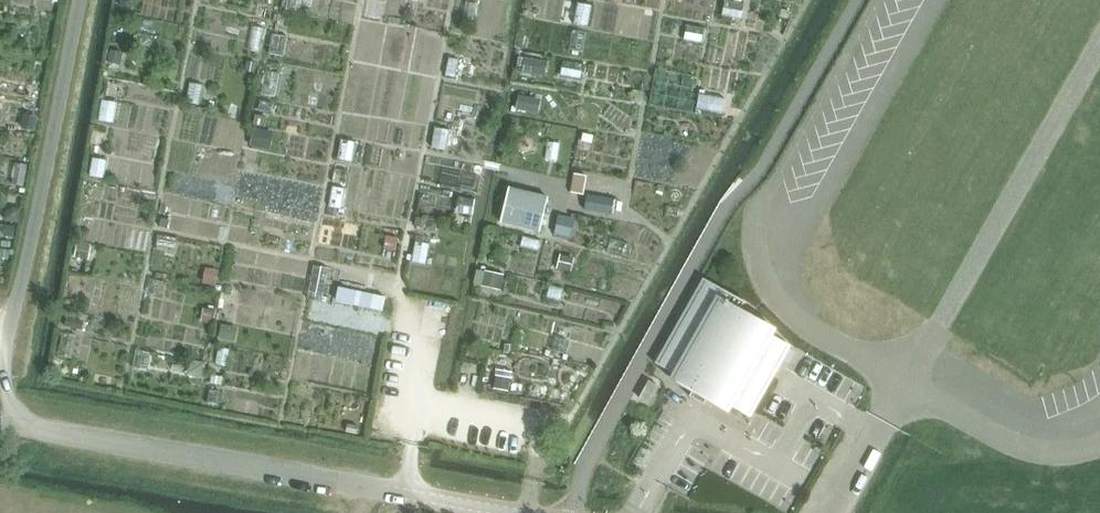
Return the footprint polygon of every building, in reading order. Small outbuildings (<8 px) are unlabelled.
[(548,198),(509,188),(501,223),(539,232),(548,198)] [(687,396),(702,404),(708,394),(745,415),(785,344),(735,315),(742,302),(743,303),(744,302),(704,279),(656,365),(693,385),(687,396)] [(659,387),(649,381),(640,399),(649,404),(659,387)]
